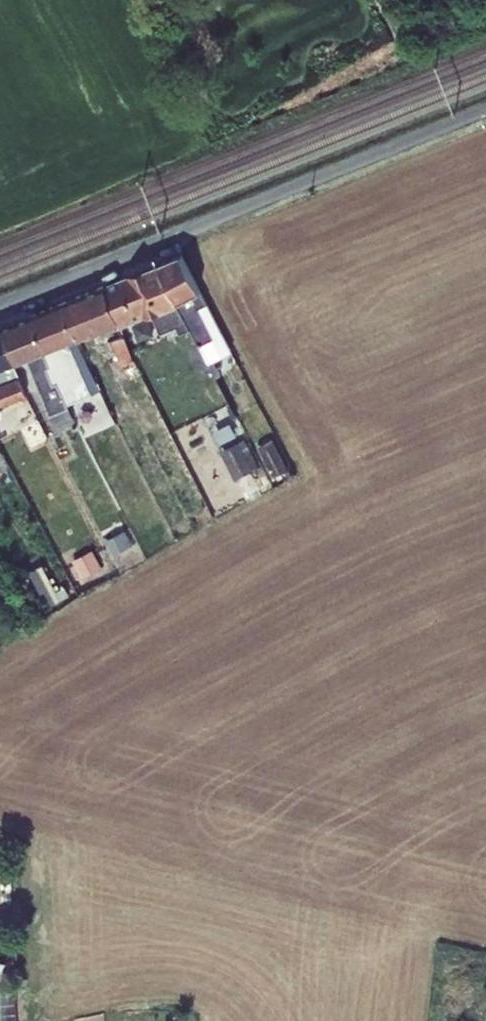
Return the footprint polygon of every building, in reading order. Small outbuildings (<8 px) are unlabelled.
[(180,254),(157,263),(190,327),(216,375),(220,372),(214,360),(231,351),(180,254)] [(190,327),(157,263),(103,285),(118,323),(119,326),(153,312),(160,331),(177,324),(179,332),(190,327)] [(118,323),(103,285),(62,302),(77,339),(118,323)] [(77,339),(62,302),(31,314),(46,351),(44,352),(48,365),(45,367),(52,383),(57,381),(67,404),(92,395),(70,342),(77,339)] [(46,351),(31,314),(1,326),(15,363),(28,358),(54,425),(73,417),(67,404),(57,381),(52,383),(45,367),(48,365),(44,352),(46,351)] [(149,317),(131,323),(138,340),(155,334),(149,317)] [(1,326),(0,327),(0,405),(26,395),(15,363),(1,326)] [(125,334),(111,340),(123,369),(136,363),(125,334)] [(77,339),(70,342),(92,395),(102,391),(77,339)] [(258,466),(235,422),(212,437),(239,489),(252,482),(247,472),(258,466)] [(272,438),(256,446),(272,477),(274,476),(277,480),(283,477),(281,473),(287,469),(272,438)] [(124,530),(106,539),(113,554),(131,545),(124,530)] [(91,549),(72,559),(82,577),(101,567),(91,549)] [(43,564),(29,571),(40,592),(44,590),(51,603),(70,593),(65,585),(56,589),(43,564)] [(0,583),(0,593),(3,598),(18,590),(11,577),(0,583)] [(0,983),(0,1020),(11,1020),(10,982),(0,983)]
